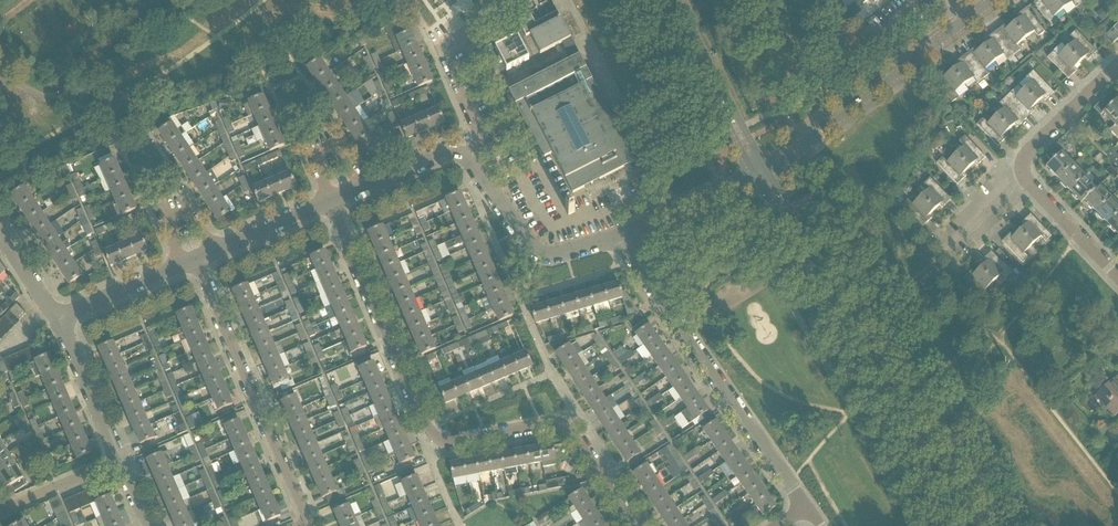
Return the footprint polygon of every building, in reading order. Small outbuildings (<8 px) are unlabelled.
[(1055,0),(1037,0),(1033,3),(1051,27),(1058,22),(1054,17),(1063,10),(1055,0)] [(1063,10),(1072,3),(1076,8),(1082,3),(1080,0),(1055,0),(1063,10)] [(1082,3),(1076,8),(1080,13),(1086,9),(1082,3)] [(1019,19),(1013,23),(1025,38),(1034,32),(1038,37),(1045,32),(1026,8),(1017,15),(1019,19)] [(557,12),(535,23),(529,12),(517,21),(525,36),(529,34),(539,54),(561,42),(568,56),(577,51),(557,12)] [(1005,25),(996,32),(1014,55),(1020,51),(1016,46),(1025,38),(1013,23),(1007,28),(1005,25)] [(1104,37),(1112,45),(1117,39),(1117,24),(1104,37)] [(1054,28),(1050,31),(1054,36),(1058,33),(1054,28)] [(1075,40),(1066,48),(1080,62),(1085,57),(1088,60),(1097,52),(1076,30),(1070,36),(1075,40)] [(430,84),(411,31),(395,36),(413,89),(430,84)] [(989,42),(983,46),(995,62),(1004,55),(1008,60),(1014,55),(996,32),(986,39),(989,42)] [(516,68),(521,66),(520,64),(529,59),(524,50),(526,49),(524,45),(522,46),(517,37),(508,42),(507,40),(503,42),(504,44),(495,49),(500,58),(498,59),(500,63),(502,62),(506,71),(515,66),(516,68)] [(974,48),(965,55),(983,79),(985,77),(989,74),(985,69),(995,62),(983,46),(977,51),(974,48)] [(1080,62),(1066,48),(1058,56),(1053,52),(1047,57),(1068,79),(1077,71),(1074,68),(1080,62)] [(1040,50),(1035,55),(1039,59),(1044,54),(1040,50)] [(1019,53),(1015,56),(1019,61),(1023,58),(1019,53)] [(634,162),(579,55),(508,91),(543,158),(552,153),(573,193),(634,162)] [(958,65),(952,70),(964,85),(973,78),(977,84),(983,79),(965,55),(956,62),(958,65)] [(307,66),(360,156),(379,146),(357,108),(354,110),(339,84),(343,81),(335,68),(329,72),(320,58),(307,66)] [(944,71),(934,79),(941,87),(952,103),(959,98),(968,91),(964,85),(952,70),(946,74),(944,71)] [(1032,81),(1023,89),(1037,103),(1042,98),(1045,101),(1054,93),(1033,71),(1027,76),(1032,81)] [(1004,86),(999,91),(1001,94),(1005,98),(1011,92),(1004,86)] [(1011,92),(1005,98),(1026,119),(1034,111),(1031,108),(1037,103),(1023,89),(1015,97),(1011,92)] [(252,129),(256,141),(262,139),(267,151),(283,145),(265,93),(246,99),(256,127),(252,129)] [(1115,125),(1117,122),(1117,101),(1117,100),(1117,99),(1117,98),(1112,104),(1106,97),(1106,96),(1093,108),(1094,109),(1095,108),(1101,115),(1103,113),(1115,125)] [(1004,108),(996,116),(1009,130),(1014,125),(1017,128),(1026,119),(1005,98),(1002,101),(999,103),(1004,108)] [(436,105),(397,123),(405,140),(443,123),(436,105)] [(228,212),(196,155),(199,154),(186,132),(192,129),(188,122),(180,126),(174,115),(157,125),(211,222),(228,212)] [(1009,130),(996,116),(987,124),(983,119),(977,125),(998,146),(1006,138),(1004,135),(1009,130)] [(1115,125),(1109,130),(1117,139),(1117,122),(1115,125)] [(1083,132),(1095,144),(1101,138),(1089,126),(1083,132)] [(1075,140),(1087,152),(1093,146),(1081,134),(1075,140)] [(963,146),(955,154),(969,168),(974,163),(977,166),(986,158),(965,136),(959,142),(963,146)] [(935,141),(931,145),(934,149),(939,145),(935,141)] [(1047,167),(1058,178),(1072,165),(1061,153),(1064,150),(1058,143),(1045,155),(1051,162),(1045,167),(1046,168),(1047,167)] [(1108,146),(1102,152),(1106,156),(1112,151),(1108,146)] [(258,166),(281,156),(278,151),(256,160),(258,166)] [(969,168),(955,154),(947,162),(942,157),(936,163),(957,185),(966,176),(963,174),(969,168)] [(1099,154),(1094,160),(1098,164),(1104,159),(1099,154)] [(118,215),(134,211),(118,158),(95,165),(104,193),(111,191),(118,215)] [(1058,178),(1070,191),(1084,177),(1072,165),(1058,178)] [(1106,171),(1110,176),(1115,170),(1111,166),(1106,171)] [(289,170),(249,185),(256,203),(295,187),(289,170)] [(1110,176),(1114,180),(1117,176),(1117,173),(1115,170),(1110,176)] [(1081,204),(1085,200),(1095,190),(1095,189),(1099,186),(1094,181),(1091,185),(1084,177),(1070,191),(1081,202),(1080,203),(1081,204)] [(929,189),(920,196),(934,211),(939,205),(942,208),(951,200),(930,178),(924,184),(929,189)] [(10,190),(62,286),(80,276),(51,224),(48,225),(25,183),(10,190)] [(1085,200),(1096,212),(1109,199),(1098,187),(1099,187),(1099,186),(1095,189),(1095,190),(1085,200)] [(449,205),(452,212),(465,206),(460,193),(446,199),(449,205)] [(908,200),(902,205),(910,213),(908,215),(912,218),(913,217),(915,219),(922,227),(931,219),(929,216),(934,211),(920,196),(912,204),(908,200)] [(440,202),(442,208),(449,205),(446,199),(440,202)] [(1108,224),(1117,214),(1117,208),(1109,199),(1096,212),(1108,224)] [(452,212),(449,205),(442,208),(445,215),(452,212)] [(565,209),(568,215),(575,212),(571,205),(565,209)] [(452,212),(457,224),(471,218),(465,206),(452,212)] [(1024,225),(1019,231),(1032,245),(1041,237),(1045,241),(1051,236),(1030,214),(1022,223),(1024,225)] [(1117,234),(1117,214),(1108,224),(1117,234)] [(418,218),(421,225),(427,223),(424,215),(418,218)] [(457,224),(462,236),(476,230),(471,218),(457,224)] [(410,221),(413,228),(418,226),(415,219),(410,221)] [(427,223),(421,225),(424,232),(430,230),(427,223)] [(369,233),(374,245),(388,239),(390,238),(394,237),(389,224),(369,233)] [(418,226),(413,228),(416,236),(421,233),(418,226)] [(1052,228),(1049,231),(1055,238),(1058,234),(1052,228)] [(462,236),(445,244),(448,250),(465,243),(468,248),(481,242),(476,230),(462,236)] [(1032,245),(1019,231),(1014,236),(1011,233),(1002,241),(1023,263),(1029,257),(1024,253),(1032,245)] [(101,249),(108,266),(146,251),(139,235),(101,249)] [(374,245),(379,257),(393,251),(388,239),(374,245)] [(429,242),(432,249),(437,247),(434,240),(429,242)] [(468,248),(473,261),(487,255),(481,242),(468,248)] [(420,245),(424,253),(429,250),(426,243),(420,245)] [(448,250),(445,244),(437,247),(440,254),(442,258),(450,254),(448,250)] [(437,247),(432,249),(435,256),(440,254),(437,247)] [(84,272),(89,268),(88,266),(102,256),(96,248),(76,261),(84,272)] [(429,250),(424,253),(427,260),(432,258),(429,250)] [(999,250),(996,253),(1003,260),(1006,257),(999,250)] [(379,257),(385,269),(398,264),(393,251),(379,257)] [(311,258),(317,270),(330,264),(325,252),(311,258)] [(985,263),(980,268),(993,282),(1001,274),(1006,279),(1012,273),(991,252),(982,260),(985,263)] [(473,261),(478,273),(492,267),(487,255),(473,261)] [(436,268),(433,261),(428,263),(431,270),(436,268)] [(317,270),(310,272),(315,284),(322,282),(336,276),(330,264),(317,270)] [(385,269),(390,282),(404,276),(398,264),(385,269)] [(439,266),(442,274),(448,271),(445,264),(439,266)] [(478,273),(483,285),(497,279),(492,267),(478,273)] [(431,270),(434,277),(439,275),(436,268),(431,270)] [(993,282),(980,268),(974,273),(972,270),(963,279),(983,300),(989,295),(985,290),(993,282)] [(448,271),(442,274),(446,281),(451,279),(448,271)] [(283,276),(286,283),(291,281),(288,273),(283,276)] [(439,275),(434,277),(437,284),(442,282),(439,275)] [(322,282),(327,293),(341,287),(336,276),(322,282)] [(390,282),(395,294),(409,288),(404,276),(390,282)] [(275,279),(278,286),(283,284),(280,277),(275,279)] [(483,285),(489,297),(502,291),(497,279),(483,285)] [(291,281),(286,283),(289,290),(294,288),(291,281)] [(322,282),(315,284),(321,296),(327,293),(322,282)] [(603,288),(608,303),(622,299),(628,320),(627,322),(632,329),(645,321),(624,291),(621,292),(618,283),(603,288)] [(283,284),(278,286),(281,294),(286,291),(283,284)] [(234,291),(239,303),(253,297),(247,285),(234,291)] [(327,293),(332,305),(346,299),(341,287),(327,293)] [(395,294),(400,306),(414,300),(409,288),(395,294)] [(603,288),(589,292),(594,308),(596,315),(610,311),(608,303),(603,288)] [(450,291),(453,298),(458,296),(455,289),(450,291)] [(489,297),(494,309),(508,303),(502,291),(489,297)] [(441,294),(444,301),(450,299),(447,292),(441,294)] [(579,312),(594,308),(589,292),(575,296),(579,312)] [(327,293),(321,296),(319,297),(324,308),(332,305),(327,293)] [(16,294),(10,299),(14,303),(20,298),(16,294)] [(458,296),(453,298),(456,305),(461,303),(458,296)] [(565,316),(579,312),(575,296),(560,301),(565,316)] [(253,297),(239,303),(244,315),(258,309),(253,297)] [(293,299),(296,307),(301,304),(298,297),(293,299)] [(494,309),(489,297),(482,300),(487,312),(494,309)] [(14,303),(10,299),(5,305),(9,309),(14,303)] [(332,305),(337,317),(351,311),(346,299),(332,305)] [(450,299),(444,301),(448,309),(453,306),(450,299)] [(400,306),(406,318),(419,312),(414,300),(400,306)] [(285,303),(288,310),(293,308),(290,301),(285,303)] [(550,321),(565,316),(560,301),(546,305),(550,321)] [(508,303),(494,309),(499,322),(513,316),(508,303)] [(301,304),(296,307),(299,314),(305,312),(301,304)] [(10,312),(20,321),(26,315),(17,305),(10,312)] [(332,305),(324,308),(329,320),(337,317),(332,305)] [(546,305),(531,309),(535,324),(536,325),(550,321),(546,305)] [(293,308),(288,310),(291,317),(296,315),(293,308)] [(177,315),(183,327),(196,321),(191,309),(177,315)] [(244,315),(249,327),(263,321),(258,309),(244,315)] [(425,310),(419,312),(424,324),(430,322),(425,310)] [(337,317),(342,329),(356,323),(351,311),(337,317)] [(20,321),(10,312),(6,316),(15,326),(20,321)] [(406,318),(411,330),(424,324),(419,312),(406,318)] [(460,315),(464,323),(469,320),(466,313),(460,315)] [(15,326),(6,316),(1,321),(10,330),(15,326)] [(452,319),(455,326),(460,323),(457,316),(452,319)] [(620,316),(613,319),(615,325),(622,323),(620,316)] [(615,325),(613,319),(598,323),(600,330),(615,325)] [(469,320),(464,323),(467,330),(472,327),(469,320)] [(1,321),(0,322),(0,329),(6,335),(10,330),(1,321)] [(183,327),(176,330),(181,342),(188,339),(202,333),(196,321),(183,327)] [(249,327),(254,339),(268,333),(263,321),(249,327)] [(303,323),(306,330),(312,328),(309,321),(303,323)] [(506,322),(499,325),(502,331),(509,328),(506,322)] [(342,329),(347,341),(361,335),(356,323),(342,329)] [(460,323),(455,326),(458,333),(463,331),(460,323)] [(295,326),(298,334),(303,331),(300,324),(295,326)] [(411,330),(416,343),(430,337),(424,324),(411,330)] [(502,331),(499,325),(492,329),(494,334),(502,331)] [(636,335),(644,346),(656,337),(648,326),(636,335)] [(312,328),(306,330),(310,337),(315,335),(312,328)] [(149,333),(152,340),(158,338),(154,331),(149,333)] [(303,331),(298,334),(301,341),(307,339),(303,331)] [(188,339),(193,351),(207,345),(202,333),(188,339)] [(254,339),(259,350),(273,344),(268,333),(254,339)] [(482,333),(475,336),(477,341),(484,338),(482,333)] [(141,337),(144,344),(149,342),(146,334),(141,337)] [(605,347),(596,334),(591,337),(600,351),(605,347)] [(361,335),(347,341),(352,353),(366,347),(361,335)] [(467,339),(463,341),(466,350),(473,348),(471,344),(477,341),(475,336),(469,339),(467,339)] [(430,337),(416,343),(421,355),(435,349),(430,337)] [(644,346),(651,356),(663,348),(656,337),(644,346)] [(158,338),(152,340),(155,348),(161,345),(158,338)] [(149,342),(144,344),(147,351),(152,349),(149,342)] [(100,349),(105,361),(119,355),(113,343),(100,349)] [(259,350),(264,362),(278,356),(273,344),(259,350)] [(313,347),(317,354),(322,352),(319,344),(313,347)] [(458,344),(450,347),(453,352),(460,349),(458,344)] [(618,360),(629,352),(624,344),(612,352),(618,360)] [(193,351),(198,363),(212,357),(207,345),(193,351)] [(28,349),(34,362),(40,359),(35,346),(28,349)] [(556,354),(564,365),(576,357),(569,346),(556,354)] [(651,356),(644,346),(637,350),(644,361),(651,356)] [(453,352),(450,347),(443,350),(445,355),(453,352)] [(305,350),(308,357),(314,355),(310,348),(305,350)] [(651,356),(658,367),(671,358),(663,348),(651,356)] [(28,365),(31,363),(34,362),(28,349),(22,352),(28,365)] [(606,359),(610,356),(607,351),(602,355),(605,360),(606,359)] [(629,352),(618,360),(619,363),(633,353),(631,351),(629,352)] [(27,365),(28,365),(22,352),(16,355),(21,367),(27,365)] [(322,352),(317,354),(320,361),(325,359),(322,352)] [(426,357),(428,362),(436,359),(433,353),(426,357)] [(526,353),(514,358),(520,372),(532,367),(526,353)] [(633,353),(619,363),(621,365),(634,356),(633,353)] [(15,370),(21,367),(16,355),(9,357),(15,370)] [(28,365),(27,365),(33,379),(37,377),(42,375),(56,369),(50,355),(40,359),(34,362),(31,363),(28,365)] [(105,361),(110,373),(124,367),(119,355),(105,361)] [(159,357),(162,364),(168,362),(165,355),(159,357)] [(314,355),(308,357),(311,365),(317,362),(314,355)] [(264,362),(270,374),(283,368),(278,356),(264,362)] [(498,356),(486,361),(486,362),(489,369),(495,383),(507,377),(501,364),(498,356)] [(610,356),(606,359),(610,365),(615,363),(610,356)] [(9,373),(15,370),(9,357),(3,360),(9,373)] [(198,363),(203,375),(217,369),(212,357),(198,363)] [(564,365),(571,376),(583,368),(576,357),(564,365)] [(151,360),(154,368),(159,365),(156,358),(151,360)] [(514,358),(501,364),(507,377),(520,372),(514,358)] [(658,367),(666,377),(678,369),(671,358),(658,367)] [(168,362),(162,364),(165,371),(171,369),(168,362)] [(486,362),(474,368),(477,374),(483,388),(495,383),(489,369),(486,362)] [(359,369),(365,381),(378,375),(373,363),(359,369)] [(615,363),(610,365),(615,372),(619,369),(615,363)] [(628,363),(623,367),(627,373),(632,369),(628,363)] [(159,365),(154,368),(157,375),(162,373),(159,365)] [(110,373),(115,384),(129,379),(124,367),(110,373)] [(283,368),(270,374),(275,386),(288,380),(283,368)] [(571,376),(578,386),(590,378),(583,368),(571,376)] [(42,375),(48,389),(62,383),(56,369),(42,375)] [(203,375),(208,386),(222,381),(217,369),(203,375)] [(666,377),(673,388),(685,379),(678,369),(666,377)] [(15,370),(9,373),(12,380),(18,378),(15,370)] [(632,382),(634,384),(647,375),(646,372),(632,382)] [(0,375),(0,376),(3,383),(8,380),(5,373),(0,375)] [(477,374),(465,379),(471,393),(483,388),(477,374)] [(365,381),(370,393),(384,387),(378,375),(365,381)] [(647,375),(634,384),(635,386),(649,377),(647,375)] [(634,390),(625,377),(620,380),(629,393),(634,390)] [(169,380),(173,388),(178,385),(175,378),(169,380)] [(578,386),(585,397),(597,389),(590,378),(578,386)] [(115,384),(120,396),(134,390),(129,379),(115,384)] [(450,379),(437,384),(440,390),(446,404),(458,398),(452,385),(450,379)] [(465,379),(452,385),(458,398),(471,393),(465,379)] [(673,388),(681,398),(693,390),(685,379),(673,388)] [(1095,396),(1095,397),(1097,395),(1106,404),(1104,406),(1114,417),(1117,413),(1117,385),(1112,379),(1109,383),(1099,383),(1099,392),(1095,396)] [(208,386),(213,398),(227,392),(222,381),(208,386)] [(293,381),(280,386),(282,391),(295,385),(293,381)] [(161,384),(164,391),(170,389),(167,382),(161,384)] [(48,389),(54,403),(68,397),(62,383),(48,389)] [(178,385),(173,388),(176,395),(181,393),(178,385)] [(331,387),(334,394),(340,392),(336,385),(331,387)] [(370,393),(375,405),(389,399),(384,387),(370,393)] [(323,391),(326,398),(331,396),(328,388),(323,391)] [(170,389),(164,391),(167,399),(173,396),(170,389)] [(585,397),(592,408),(604,400),(597,389),(585,397)] [(120,396),(126,408),(139,402),(134,390),(120,396)] [(681,398),(688,409),(700,401),(693,390),(681,398)] [(17,394),(20,401),(26,399),(22,391),(17,394)] [(9,394),(12,402),(17,400),(14,392),(9,394)] [(227,392),(213,398),(219,410),(232,404),(227,392)] [(340,392),(334,394),(337,401),(343,399),(340,392)] [(659,395),(647,403),(648,405),(660,397),(661,396),(660,394),(659,395)] [(331,396),(326,398),(329,405),(334,403),(331,396)] [(604,400),(592,408),(599,419),(611,411),(618,407),(610,396),(604,400)] [(660,397),(648,405),(650,408),(662,400),(663,399),(661,396),(660,397)] [(54,403),(60,417),(74,411),(68,397),(54,403)] [(284,401),(282,402),(287,415),(301,409),(296,397),(284,401)] [(634,402),(639,408),(644,405),(639,398),(634,402)] [(26,399),(20,401),(23,408),(29,406),(26,399)] [(375,405),(380,417),(394,411),(389,399),(375,405)] [(17,400),(12,402),(15,409),(20,407),(17,400)] [(676,418),(675,419),(676,421),(682,429),(689,425),(696,420),(699,418),(708,411),(700,401),(688,409),(681,414),(676,418)] [(126,408),(131,420),(144,414),(139,402),(126,408)] [(180,404),(183,411),(188,409),(185,402),(180,404)] [(177,405),(171,408),(174,415),(180,413),(177,405)] [(644,405),(639,408),(643,415),(648,412),(644,405)] [(611,411),(599,419),(606,430),(618,422),(624,417),(618,407),(611,411)] [(341,411),(345,418),(350,416),(347,408),(341,411)] [(188,409),(183,411),(186,419),(191,416),(188,409)] [(287,415),(292,426),(306,421),(301,409),(287,415)] [(60,417),(66,431),(80,425),(74,411),(60,417)] [(380,430),(385,428),(399,422),(394,411),(380,417),(375,419),(380,430)] [(333,414),(336,422),(341,419),(338,412),(333,414)] [(189,432),(180,413),(174,415),(173,416),(179,429),(176,430),(178,436),(189,432)] [(131,420),(136,432),(149,426),(144,414),(131,420)] [(673,416),(661,424),(663,427),(675,419),(676,418),(674,415),(673,416)] [(350,416),(345,418),(348,425),(353,423),(350,416)] [(20,420),(23,428),(28,426),(25,418),(20,420)] [(29,421),(32,429),(38,426),(34,419),(29,421)] [(341,419),(336,422),(339,429),(344,427),(341,419)] [(675,419),(663,427),(664,429),(676,421),(675,419)] [(649,423),(653,430),(658,426),(654,420),(649,423)] [(225,427),(231,439),(244,433),(239,421),(225,427)] [(292,426),(297,438),(311,432),(306,421),(292,426)] [(385,428),(390,440),(404,434),(399,422),(385,428)] [(606,430),(613,440),(625,432),(618,422),(606,430)] [(703,431),(711,442),(723,433),(715,422),(703,431)] [(1093,427),(1101,435),(1109,428),(1106,425),(1103,424),(1100,427),(1097,423),(1093,427)] [(66,431),(72,444),(86,438),(80,425),(66,431)] [(28,426),(23,428),(26,435),(31,433),(28,426)] [(38,426),(32,429),(35,436),(41,434),(38,426)] [(149,426),(136,432),(141,444),(155,438),(149,426)] [(659,426),(653,429),(658,436),(663,433),(659,426)] [(297,438),(302,450),(316,444),(311,432),(297,438)] [(352,434),(355,442),(360,439),(357,432),(352,434)] [(613,440),(620,451),(632,443),(625,432),(613,440)] [(231,439),(236,451),(250,445),(244,433),(231,439)] [(711,442),(718,452),(730,444),(723,433),(711,442)] [(390,440),(395,452),(409,446),(404,434),(390,440)] [(343,438),(346,445),(352,443),(348,436),(343,438)] [(86,438),(72,444),(78,458),(92,453),(86,438)] [(360,439),(355,442),(358,449),(363,446),(360,439)] [(197,445),(200,452),(206,450),(202,442),(197,445)] [(352,443),(346,445),(349,453),(355,450),(352,443)] [(632,443),(620,451),(627,462),(636,456),(639,454),(632,443)] [(302,450),(308,462),(321,456),(316,444),(302,450)] [(666,448),(661,451),(671,466),(673,464),(676,462),(676,463),(681,459),(676,452),(671,444),(666,448)] [(718,452),(726,463),(738,454),(730,444),(718,452)] [(31,447),(35,455),(40,453),(36,445),(31,447)] [(236,451),(241,462),(255,456),(250,445),(236,451)] [(552,445),(539,447),(542,462),(543,468),(556,465),(552,445)] [(189,449),(192,456),(198,454),(195,446),(189,449)] [(409,446),(395,452),(401,464),(414,458),(409,446)] [(41,449),(44,456),(50,454),(46,447),(41,449)] [(539,447),(527,450),(529,464),(542,462),(539,447)] [(694,449),(683,457),(685,460),(696,452),(698,451),(696,448),(694,449)] [(206,450),(200,452),(203,459),(209,457),(206,450)] [(527,450),(514,452),(517,467),(529,464),(527,450)] [(696,452),(685,460),(686,462),(698,454),(700,453),(698,451),(696,452)] [(158,456),(148,460),(154,473),(167,467),(167,466),(173,464),(168,452),(162,454),(158,456)] [(514,452),(501,455),(504,469),(517,467),(514,452)] [(40,453),(35,455),(38,462),(43,460),(40,453)] [(50,454),(44,456),(47,463),(53,461),(50,454)] [(198,454),(192,456),(195,463),(201,461),(198,454)] [(726,463),(733,473),(745,465),(738,454),(726,463)] [(16,466),(13,461),(11,462),(6,455),(0,459),(0,476),(16,466)] [(362,458),(365,465),(371,463),(368,455),(362,458)] [(501,455),(488,457),(491,472),(504,469),(501,455)] [(241,462),(246,474),(260,468),(255,456),(241,462)] [(308,462),(313,474),(326,468),(321,456),(308,462)] [(488,457),(476,460),(479,474),(491,472),(488,457)] [(681,459),(676,463),(680,469),(685,466),(681,459)] [(353,462),(357,469),(362,467),(359,460),(353,462)] [(476,460),(463,462),(466,477),(479,474),(476,460)] [(463,462),(450,465),(453,479),(455,487),(467,484),(466,477),(463,462)] [(371,463),(365,465),(368,473),(374,470),(371,463)] [(634,473),(641,485),(654,477),(646,465),(634,473)] [(733,473),(740,484),(753,475),(745,465),(733,473)] [(0,476),(0,482),(5,490),(11,487),(15,493),(27,485),(23,479),(22,480),(17,473),(20,471),(16,466),(0,476)] [(207,468),(210,475),(216,473),(213,466),(207,468)] [(154,473),(159,484),(172,479),(167,467),(154,473)] [(362,467),(357,469),(360,476),(365,474),(362,467)] [(246,474),(251,486),(265,480),(260,468),(246,474)] [(313,474),(318,486),(331,480),(326,468),(313,474)] [(709,470),(698,478),(699,481),(711,473),(712,472),(711,469),(709,470)] [(199,472),(203,480),(208,477),(205,470),(199,472)] [(711,473),(699,481),(701,483),(712,476),(714,474),(712,472),(711,473)] [(216,473),(210,475),(214,483),(219,480),(216,473)] [(686,477),(690,484),(695,480),(691,474),(686,477)] [(172,479),(159,484),(164,496),(177,490),(185,487),(180,475),(172,479)] [(740,484),(748,494),(760,486),(753,475),(740,484)] [(208,477),(203,480),(206,487),(211,484),(208,477)] [(403,483),(408,495),(422,489),(416,477),(403,483)] [(641,485),(648,495),(661,487),(654,477),(641,485)] [(546,481),(546,484),(547,490),(560,488),(559,479),(546,481)] [(251,486),(256,498),(270,492),(265,480),(251,486)] [(331,480),(318,486),(323,498),(325,497),(328,503),(339,498),(331,480)] [(695,480),(690,484),(695,490),(700,487),(695,480)] [(374,487),(382,506),(388,504),(380,485),(374,487)] [(748,494),(755,505),(767,496),(760,486),(748,494)] [(177,490),(164,496),(169,508),(183,502),(190,499),(185,487),(177,490)] [(648,495),(655,506),(668,498),(661,487),(648,495)] [(95,503),(97,502),(101,501),(96,488),(89,490),(95,503)] [(408,495),(413,507),(427,501),(422,489),(408,495)] [(89,506),(95,503),(89,490),(83,493),(89,506)] [(218,492),(221,499),(226,497),(223,490),(218,492)] [(574,506),(567,510),(570,514),(577,510),(589,502),(582,491),(573,497),(569,499),(574,506)] [(724,492),(712,500),(714,502),(726,494),(727,493),(725,491),(724,492)] [(256,498),(261,510),(275,504),(270,492),(256,498)] [(83,509),(89,506),(83,493),(77,496),(83,509)] [(726,494),(714,502),(715,505),(727,497),(729,496),(727,493),(726,494)] [(210,496),(213,503),(218,501),(215,494),(210,496)] [(700,499),(705,506),(710,502),(705,495),(700,499)] [(76,511),(83,509),(77,496),(71,498),(76,511)] [(767,496),(755,505),(763,516),(775,507),(767,496)] [(57,518),(61,516),(66,514),(58,497),(49,501),(57,518)] [(97,502),(103,517),(117,511),(110,497),(101,501),(97,502)] [(226,497),(221,499),(224,506),(229,504),(226,497)] [(64,501),(70,514),(75,512),(76,511),(71,498),(64,501)] [(655,506),(662,517),(675,509),(668,498),(655,506)] [(371,503),(374,510),(380,507),(377,500),(371,503)] [(218,501),(213,503),(216,510),(221,508),(218,501)] [(427,501),(413,507),(419,520),(432,514),(427,501)] [(169,508),(174,520),(188,514),(183,502),(169,508)] [(577,510),(584,521),(596,513),(589,502),(577,510)] [(710,502),(705,506),(709,512),(714,509),(710,502)] [(212,509),(210,503),(203,506),(205,511),(212,509)] [(478,503),(472,507),(475,512),(481,508),(478,503)] [(563,503),(549,513),(550,516),(565,506),(563,503)] [(275,504),(261,510),(267,522),(280,516),(275,504)] [(388,504),(382,506),(385,514),(391,512),(388,504)] [(335,512),(341,524),(354,519),(349,506),(335,512)] [(380,507),(374,510),(378,517),(383,515),(380,507)] [(475,512),(472,507),(465,511),(468,516),(475,512)] [(668,525),(672,525),(682,520),(675,509),(662,517),(668,525)] [(107,525),(119,525),(123,524),(117,511),(103,517),(107,525)] [(174,520),(177,525),(192,525),(193,525),(200,523),(194,511),(188,514),(174,520)] [(79,519),(75,512),(70,514),(73,521),(79,519)] [(228,515),(231,523),(236,520),(233,513),(228,515)] [(587,525),(599,525),(603,524),(596,513),(584,521),(587,525)] [(711,516),(718,525),(721,525),(724,524),(717,513),(711,516)] [(739,513),(726,522),(727,524),(741,515),(739,513)] [(66,514),(61,516),(64,524),(69,521),(66,514)] [(421,525),(437,525),(438,525),(432,514),(419,520),(421,525)] [(727,524),(729,525),(730,525),(743,517),(741,515),(727,524)] [(388,518),(390,523),(391,525),(398,525),(395,521),(393,516),(388,518)] [(223,525),(225,525),(228,524),(225,517),(220,520),(223,525)] [(541,517),(536,520),(540,525),(541,525),(545,523),(541,517)]
